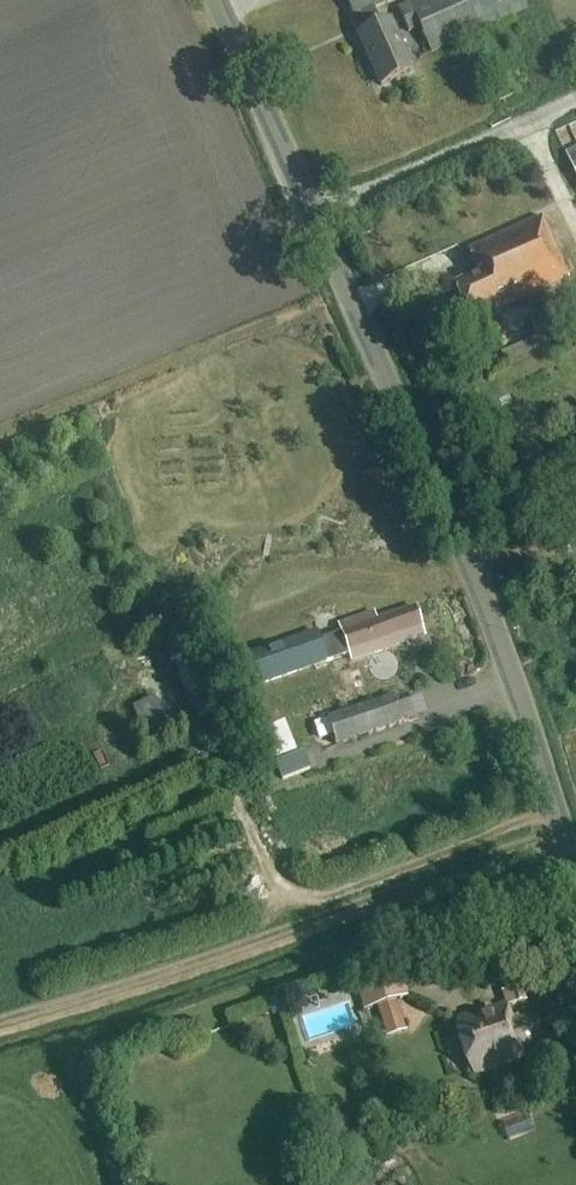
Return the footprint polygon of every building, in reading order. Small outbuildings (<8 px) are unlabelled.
[(355,17),(359,15),(367,31),(358,35),(381,86),(414,71),(392,22),(382,27),(373,8),(391,0),(347,0),(355,17)] [(523,0),(418,0),(398,9),(408,32),(419,27),(431,53),(463,39),(487,28),(486,26),(527,8),(523,0)] [(566,155),(575,177),(575,151),(566,155)] [(477,273),(453,284),(469,319),(494,308),(496,311),(568,279),(540,218),(467,251),(477,273)] [(540,316),(528,321),(536,338),(541,349),(552,343),(540,316)] [(554,321),(558,333),(569,328),(564,317),(554,321)] [(425,636),(415,607),(376,620),(373,613),(340,624),(343,634),(318,642),(315,634),(248,656),(258,686),(326,663),(326,661),(350,653),(352,660),(425,636)] [(337,745),(401,723),(392,697),(328,719),(337,745)] [(148,741),(169,732),(163,717),(141,726),(148,741)] [(312,770),(306,755),(276,767),(282,782),(312,770)] [(352,975),(364,1014),(376,1010),(386,1040),(406,1034),(396,1003),(408,1000),(400,975),(427,967),(422,953),(352,975)] [(506,1008),(527,1002),(521,986),(501,993),(504,1005),(506,1008)] [(544,1040),(538,1021),(532,1023),(531,1018),(511,1025),(506,1008),(504,1005),(458,1020),(476,1075),(525,1059),(521,1048),(544,1040)]
